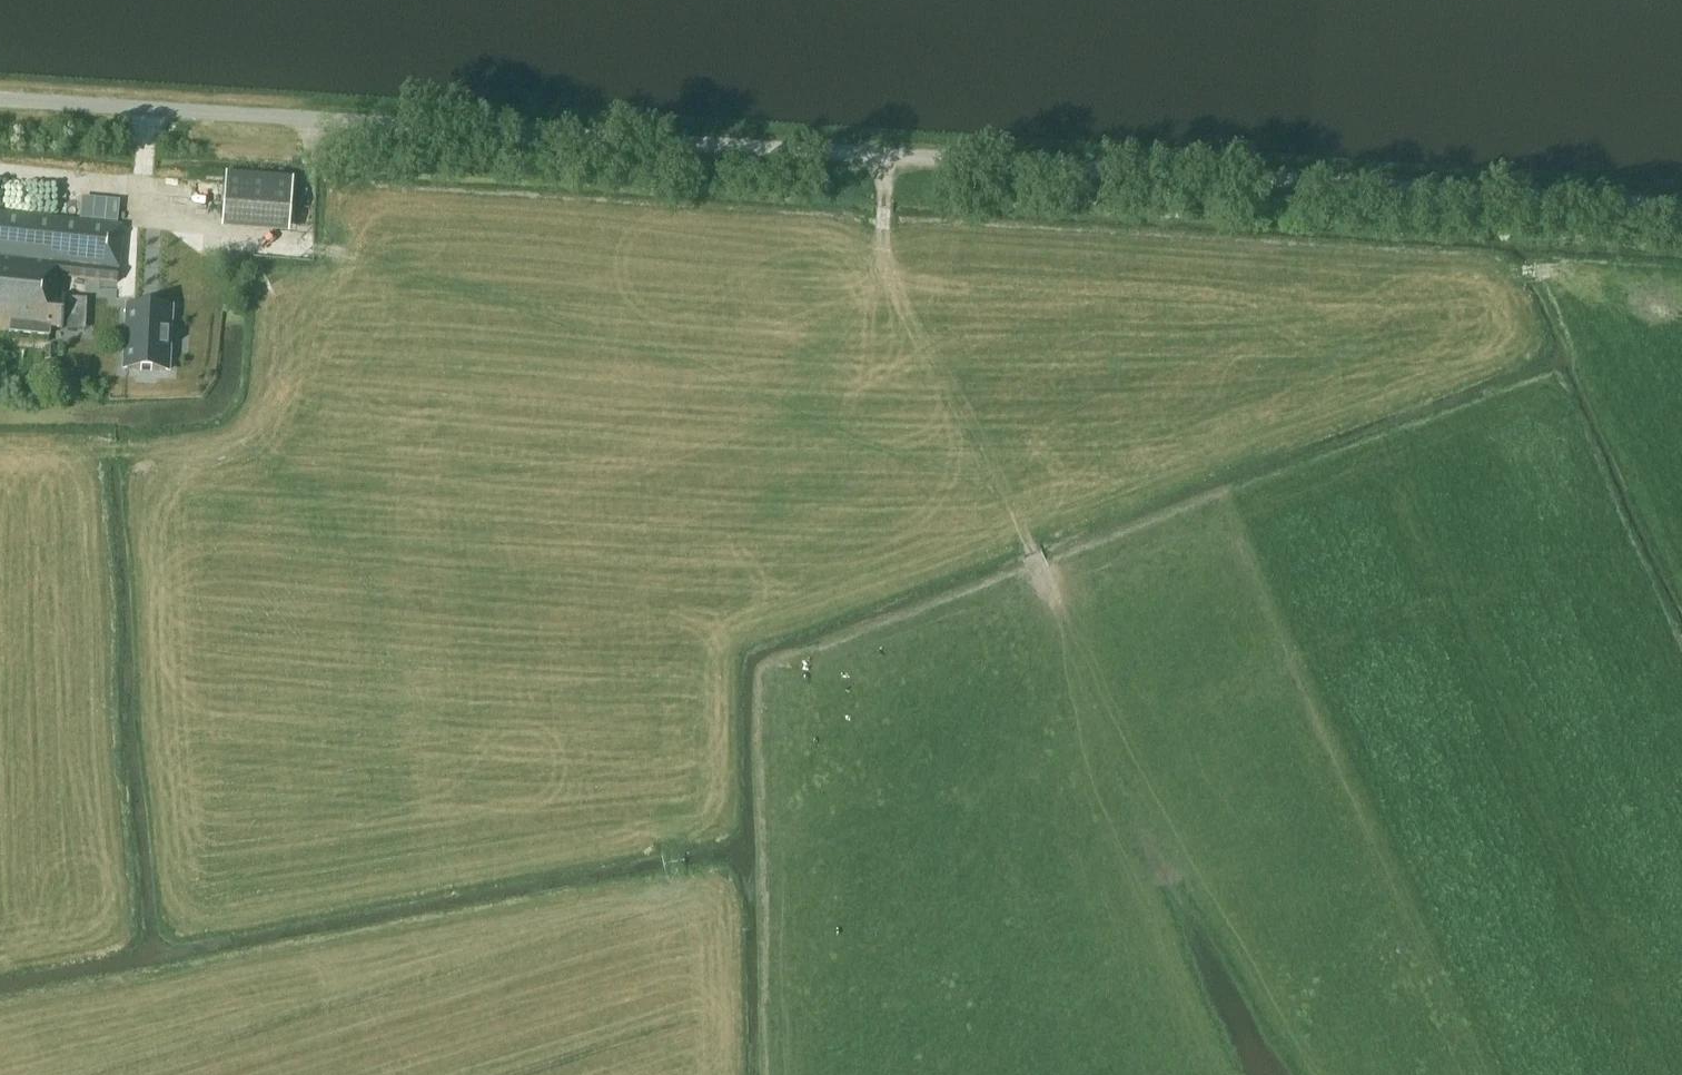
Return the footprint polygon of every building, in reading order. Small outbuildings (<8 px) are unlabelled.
[(294,178),(225,172),(221,216),(290,223),(294,178)] [(121,228),(0,215),(0,333),(50,338),(51,329),(114,333),(115,300),(59,296),(61,277),(116,283),(121,228)] [(181,351),(187,289),(144,285),(138,346),(181,351)] [(56,346),(45,346),(45,360),(55,361),(56,346)]
